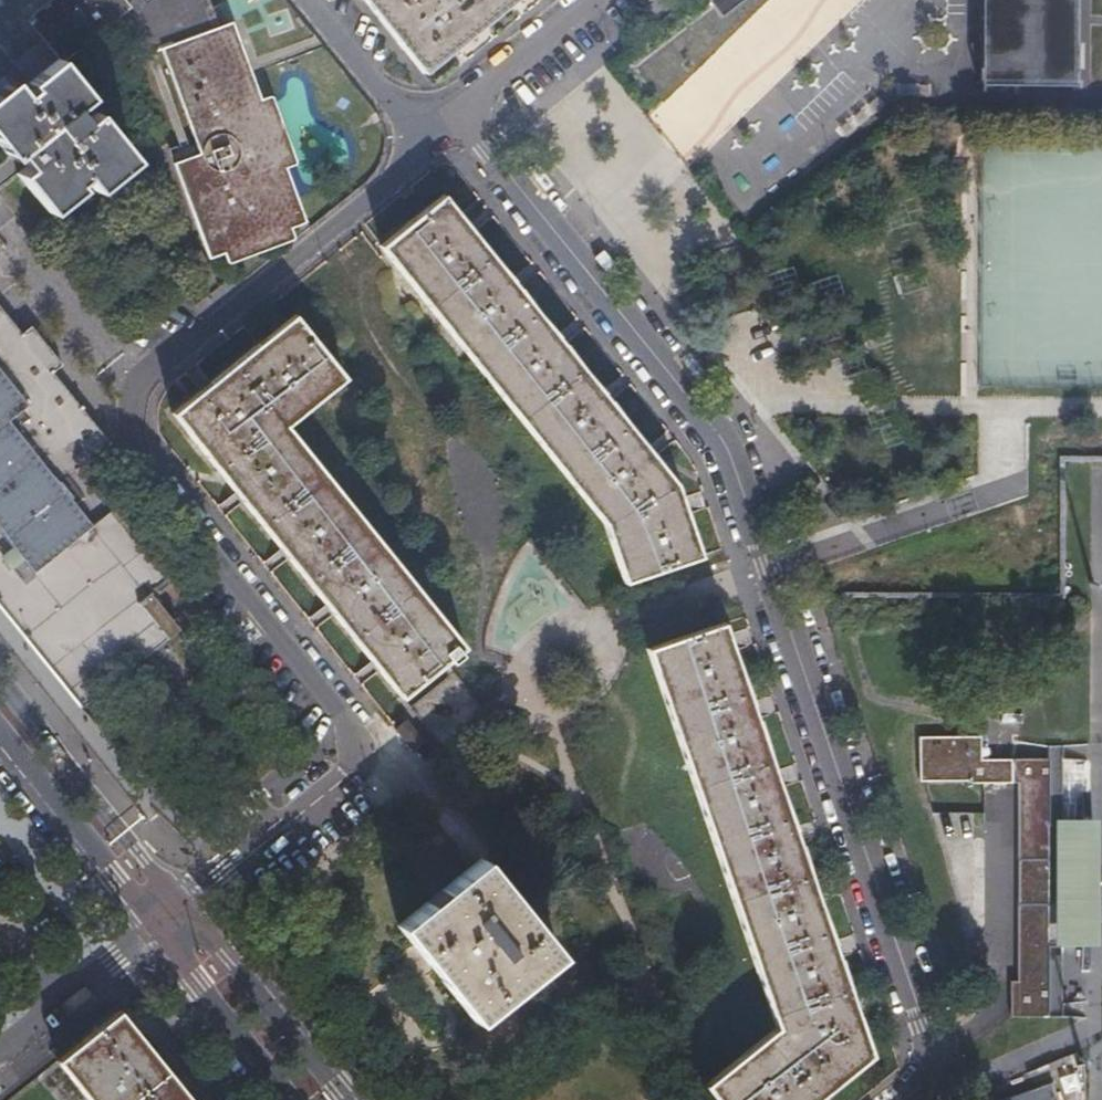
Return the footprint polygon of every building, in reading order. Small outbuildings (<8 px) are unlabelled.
[(62,51),(67,57),(122,14),(111,0),(48,0),(26,17),(62,51)] [(122,14),(149,47),(165,41),(219,23),(211,0),(111,0),(122,14)] [(378,13),(422,70),(459,40),(506,2),(509,0),(369,0),(378,13)] [(721,15),(742,0),(710,0),(721,15)] [(979,59),(1019,60),(1019,82),(1032,82),(1032,84),(1072,84),(1073,0),(980,0),(979,59)] [(219,23),(165,41),(200,149),(174,158),(198,223),(210,253),(307,217),(272,125),(233,20),(219,23)] [(1019,60),(979,59),(979,81),(1019,82),(1019,60)] [(71,107),(42,134),(31,143),(21,129),(0,146),(0,181),(20,206),(25,203),(35,217),(29,222),(58,258),(88,233),(85,228),(94,222),(105,235),(140,207),(104,160),(94,168),(83,154),(96,144),(71,107)] [(200,149),(196,139),(170,148),(174,158),(200,149)] [(606,521),(627,583),(701,558),(676,484),(445,195),(385,244),(606,521)] [(81,703),(144,653),(179,626),(151,591),(168,578),(80,468),(111,443),(56,374),(0,303),(0,602),(81,703)] [(453,660),(464,652),(460,647),(463,644),(286,422),(344,375),(296,314),(264,340),(207,385),(175,411),(238,489),(287,549),(332,605),(379,663),(403,692),(449,656),(453,660)] [(649,650),(776,1023),(704,1084),(718,1099),(811,1099),(868,1052),(806,869),(724,625),(649,650)] [(443,743),(464,727),(486,710),(454,671),(412,703),(443,743)] [(424,739),(406,716),(395,725),(413,747),(424,739)] [(296,740),(283,725),(256,746),(269,761),(296,740)] [(919,779),(943,779),(966,780),(966,782),(1019,782),(1018,979),(1010,979),(1010,1015),(1060,1016),(1060,937),(1090,938),(1090,886),(1091,875),(1091,824),(1062,824),(1062,757),(980,756),(981,737),(919,737),(919,779)] [(473,1016),(555,949),(479,855),(397,921),(473,1016)] [(1091,875),(1090,886),(1101,886),(1101,875),(1091,875)] [(88,1034),(57,1059),(90,1099),(193,1099),(118,1009),(88,1034)] [(1052,1081),(999,1099),(1059,1099),(1052,1081)]
